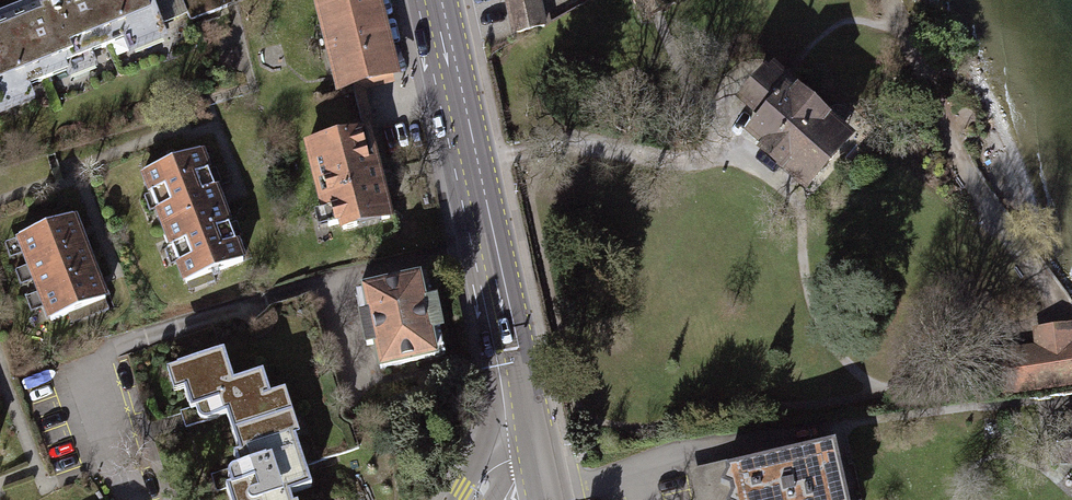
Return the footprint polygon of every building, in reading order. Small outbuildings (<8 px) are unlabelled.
[(0,2),(0,97),(165,32),(152,0),(6,0),(0,2)] [(193,15),(229,0),(187,0),(193,15)] [(337,80),(401,65),(385,0),(318,0),(337,80)] [(512,35),(548,28),(547,25),(542,0),(504,0),(512,35)] [(758,123),(745,138),(762,152),(759,156),(808,198),(859,139),(774,67),(770,72),(766,69),(736,105),(758,123)] [(372,127),(303,144),(320,213),(330,210),(334,228),(337,227),(339,235),(395,222),(372,127)] [(200,142),(143,164),(186,275),(243,252),(200,142)] [(73,208),(19,228),(48,307),(103,287),(73,208)] [(421,278),(360,292),(378,377),(439,364),(421,278)] [(1034,329),(1036,346),(995,351),(1001,397),(1071,388),(1071,324),(1034,329)] [(169,362),(176,387),(186,384),(192,406),(229,395),(251,468),(225,476),(232,499),(296,499),(288,475),(309,469),(282,377),(268,381),(264,365),(235,374),(226,345),(169,362)] [(1071,466),(1071,406),(1064,407),(1066,423),(1048,426),(1054,468),(1071,466)] [(727,471),(733,499),(850,499),(838,448),(727,471)]
